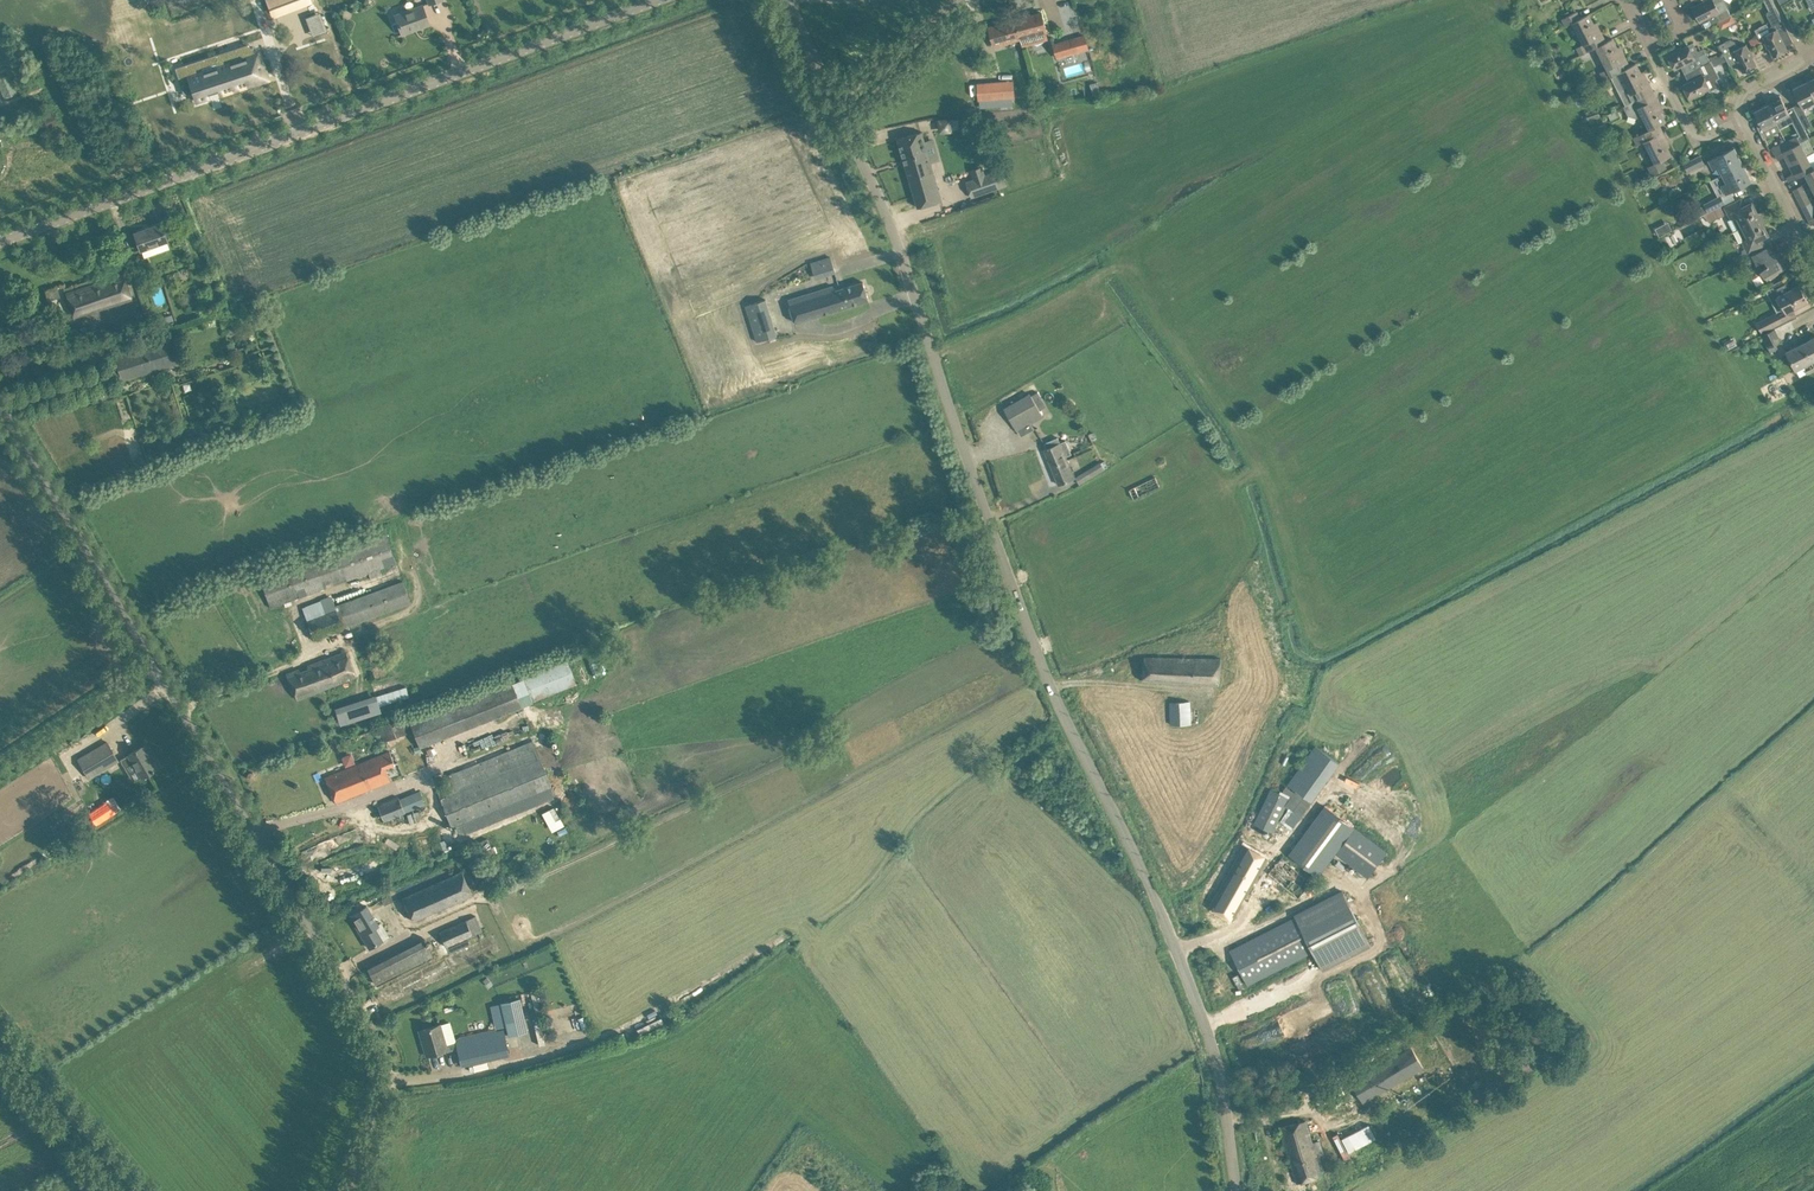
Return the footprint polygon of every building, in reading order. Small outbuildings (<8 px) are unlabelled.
[(275,14),(310,1),(310,0),(270,0),(275,14)] [(1692,7),(1700,22),(1715,14),(1718,21),(1725,17),(1731,15),(1727,7),(1724,9),(1721,2),(1722,0),(1705,0),(1692,7)] [(1769,10),(1776,7),(1772,0),(1764,0),(1769,10)] [(421,4),(395,14),(402,34),(402,31),(417,26),(418,28),(429,24),(421,4)] [(1771,32),(1763,36),(1773,56),(1777,54),(1779,55),(1783,52),(1784,51),(1787,49),(1785,46),(1793,42),(1793,41),(1782,20),(1780,15),(1776,7),(1769,10),(1767,11),(1766,14),(1772,25),(1769,27),(1771,32)] [(1041,11),(1015,19),(1020,38),(1047,31),(1041,11)] [(1565,25),(1572,22),(1580,18),(1577,11),(1562,18),(1565,25)] [(1596,47),(1613,38),(1612,38),(1606,41),(1598,26),(1596,27),(1589,13),(1580,18),(1572,22),(1583,44),(1577,47),(1581,55),(1596,47)] [(1725,17),(1718,21),(1717,21),(1720,28),(1728,24),(1725,17)] [(994,46),(1020,38),(1015,19),(988,26),(994,46)] [(1084,35),(1053,44),(1057,57),(1088,48),(1084,35)] [(1748,40),(1751,46),(1761,41),(1758,35),(1748,40)] [(1604,79),(1612,75),(1636,63),(1630,66),(1622,50),(1619,52),(1613,38),(1596,47),(1607,68),(1600,71),(1604,79)] [(1738,48),(1736,43),(1734,41),(1729,39),(1719,44),(1729,65),(1737,61),(1743,71),(1746,70),(1748,70),(1752,68),(1753,66),(1756,64),(1746,44),(1738,48)] [(1688,45),(1668,55),(1669,58),(1669,60),(1671,65),(1673,65),(1675,69),(1685,63),(1689,71),(1710,60),(1706,52),(1699,55),(1697,51),(1693,42),(1688,45)] [(187,74),(178,77),(184,94),(193,91),(196,101),(209,97),(208,93),(262,75),(253,47),(244,50),(243,48),(220,55),(221,57),(215,59),(218,68),(188,77),(187,74)] [(1710,90),(1719,85),(1713,75),(1716,73),(1713,66),(1721,62),(1718,56),(1710,60),(1689,71),(1692,77),(1693,79),(1683,84),(1684,88),(1684,90),(1686,94),(1688,95),(1690,98),(1709,88),(1710,90)] [(1083,60),(1064,67),(1068,78),(1087,71),(1083,60)] [(1628,103),(1653,90),(1646,75),(1643,76),(1636,63),(1612,75),(1622,97),(1624,96),(1628,103)] [(1813,98),(1813,74),(1805,79),(1806,82),(1813,98)] [(978,100),(1005,98),(1004,81),(977,83),(978,100)] [(1097,81),(1090,83),(1093,95),(1100,93),(1097,81)] [(1813,102),(1813,98),(1806,82),(1792,88),(1800,102),(1793,106),(1801,121),(1804,128),(1812,125),(1803,107),(1813,102)] [(1666,121),(1659,107),(1661,106),(1653,90),(1628,103),(1628,104),(1623,106),(1628,115),(1636,118),(1642,115),(1648,128),(1649,129),(1659,124),(1660,125),(1666,121)] [(1780,95),(1766,102),(1777,123),(1779,127),(1792,121),(1794,124),(1801,121),(1793,106),(1787,109),(1780,95)] [(1763,130),(1777,123),(1766,102),(1767,104),(1754,111),(1763,130)] [(1615,109),(1607,113),(1610,119),(1618,115),(1615,109)] [(54,113),(33,122),(37,131),(58,121),(54,113)] [(956,116),(940,117),(941,131),(956,131),(956,116)] [(1667,140),(1660,125),(1659,124),(1649,129),(1648,128),(1633,136),(1637,145),(1644,141),(1655,163),(1648,166),(1653,175),(1666,168),(1662,160),(1672,155),(1665,141),(1667,140)] [(898,138),(918,207),(942,200),(922,131),(898,138)] [(1797,136),(1788,140),(1791,147),(1800,142),(1797,136)] [(1788,140),(1772,148),(1776,155),(1791,147),(1788,140)] [(1789,164),(1807,155),(1800,142),(1791,147),(1776,155),(1778,159),(1785,156),(1789,164)] [(1722,174),(1743,164),(1734,147),(1709,160),(1713,168),(1718,166),(1722,174)] [(1700,154),(1698,156),(1683,163),(1687,171),(1704,163),(1700,154)] [(1789,180),(1813,168),(1807,155),(1789,164),(1793,173),(1787,176),(1789,180)] [(1722,174),(1717,176),(1726,193),(1751,180),(1743,164),(1722,174)] [(1813,184),(1813,168),(1789,180),(1789,181),(1805,173),(1809,181),(1801,184),(1802,185),(1793,189),(1795,194),(1804,189),(1811,186),(1813,184)] [(998,188),(993,172),(985,175),(985,176),(986,178),(975,181),(974,178),(974,179),(966,181),(971,197),(998,188)] [(1804,189),(1795,194),(1798,198),(1806,194),(1804,189)] [(1708,211),(1720,205),(1724,203),(1720,195),(1704,203),(1708,211)] [(1734,231),(1762,217),(1760,213),(1758,215),(1751,202),(1745,205),(1741,198),(1724,207),(1731,219),(1728,220),(1734,231)] [(1720,205),(1708,211),(1702,215),(1711,223),(1717,218),(1724,214),(1720,205)] [(1748,253),(1765,244),(1761,237),(1767,234),(1761,221),(1763,220),(1762,217),(1734,231),(1739,242),(1741,241),(1748,253)] [(1657,227),(1661,235),(1674,229),(1670,220),(1657,227)] [(140,250),(167,240),(161,223),(134,233),(140,250)] [(1768,281),(1779,273),(1778,271),(1784,268),(1786,265),(1788,264),(1784,255),(1781,257),(1779,254),(1772,251),(1769,245),(1752,255),(1756,264),(1764,260),(1767,265),(1760,271),(1768,281)] [(835,270),(831,257),(823,259),(827,272),(835,270)] [(132,299),(124,274),(66,293),(73,317),(132,299)] [(1773,286),(1767,290),(1771,299),(1778,295),(1786,311),(1786,312),(1807,301),(1805,296),(1806,296),(1806,294),(1804,288),(1802,288),(1801,289),(1799,284),(1790,289),(1786,280),(1773,286)] [(788,300),(795,322),(869,300),(863,281),(835,290),(833,286),(788,300)] [(57,288),(49,291),(51,299),(60,296),(57,288)] [(757,341),(777,335),(766,299),(746,305),(757,341)] [(1778,311),(1757,322),(1762,331),(1783,321),(1778,311)] [(171,313),(156,318),(159,331),(175,326),(171,313)] [(77,327),(67,331),(72,345),(82,342),(77,327)] [(1780,351),(1776,344),(1781,341),(1775,328),(1761,335),(1768,348),(1768,347),(1772,355),(1780,351)] [(1813,365),(1813,337),(1803,343),(1813,365)] [(175,363),(168,340),(113,357),(121,380),(175,363)] [(1813,369),(1813,365),(1803,343),(1786,351),(1795,369),(1807,363),(1808,366),(1805,368),(1808,372),(1813,369)] [(1031,394),(1004,408),(1017,430),(1043,416),(1040,410),(1037,405),(1033,398),(1031,395),(1031,394)] [(1094,431),(1088,434),(1092,441),(1097,438),(1094,431)] [(1059,463),(1068,459),(1066,456),(1071,454),(1066,440),(1060,442),(1058,437),(1044,443),(1046,448),(1044,449),(1051,465),(1059,463)] [(1059,484),(1075,477),(1068,459),(1059,463),(1051,465),(1059,484)] [(1101,462),(1087,471),(1090,477),(1105,469),(1101,462)] [(1131,488),(1136,497),(1161,485),(1157,475),(1131,488)] [(386,533),(260,579),(271,608),(284,603),(285,606),(292,604),(291,601),(368,573),(380,569),(396,563),(386,533)] [(334,609),(304,620),(312,641),(410,604),(400,579),(332,604),(334,609)] [(346,650),(286,673),(296,700),(356,677),(346,650)] [(1144,656),(1143,680),(1154,680),(1154,676),(1172,677),(1172,681),(1219,684),(1220,661),(1144,656)] [(565,660),(522,677),(526,687),(532,701),(574,685),(565,660)] [(419,746),(520,706),(511,681),(409,721),(419,746)] [(381,705),(409,696),(406,686),(378,695),(381,705)] [(1180,710),(1179,725),(1187,725),(1202,726),(1204,726),(1205,711),(1180,710)] [(379,726),(386,741),(408,731),(401,716),(379,726)] [(554,796),(550,786),(530,739),(446,773),(451,784),(436,790),(454,836),(554,796)] [(106,742),(78,759),(89,778),(118,761),(106,742)] [(1340,760),(1315,744),(1288,783),(1312,800),(1340,760)] [(141,777),(159,767),(154,758),(151,759),(142,746),(128,754),(141,777)] [(393,761),(388,749),(325,777),(335,802),(389,779),(383,766),(393,761)] [(1312,800),(1288,783),(1283,790),(1293,797),(1287,806),(1289,807),(1281,819),(1293,827),(1312,800)] [(1254,823),(1275,832),(1290,797),(1269,788),(1254,823)] [(378,804),(384,819),(385,821),(424,804),(418,791),(416,792),(400,799),(398,796),(378,804)] [(96,824),(120,808),(113,797),(88,812),(96,824)] [(1325,806),(1289,854),(1318,875),(1335,853),(1368,877),(1387,852),(1325,806)] [(332,837),(335,851),(363,845),(360,830),(332,837)] [(65,831),(58,836),(61,841),(63,844),(70,840),(65,831)] [(444,840),(439,841),(443,851),(448,849),(444,840)] [(1244,845),(1210,906),(1233,919),(1241,904),(1239,903),(1243,897),(1245,898),(1267,858),(1244,845)] [(458,872),(402,896),(413,921),(469,896),(458,872)] [(1230,950),(1256,1002),(1370,944),(1343,891),(1295,915),(1296,917),(1230,950)] [(369,948),(382,940),(382,939),(388,935),(381,922),(378,924),(366,905),(350,915),(369,948)] [(445,947),(480,932),(474,919),(440,934),(445,947)] [(368,968),(376,983),(433,954),(425,939),(368,968)] [(260,965),(274,956),(270,951),(256,959),(260,965)] [(487,976),(483,980),(489,987),(493,983),(487,976)] [(508,1035),(527,1030),(520,998),(501,1002),(508,1035)] [(641,1033),(666,1022),(664,1016),(639,1028),(641,1033)] [(447,1049),(447,1051),(458,1048),(450,1021),(439,1024),(419,1030),(426,1055),(447,1049)] [(503,1031),(456,1042),(462,1065),(508,1054),(503,1031)] [(1412,1046),(1358,1077),(1370,1098),(1423,1067),(1412,1046)] [(1317,1102),(1323,1120),(1342,1115),(1337,1097),(1317,1102)] [(1372,1119),(1326,1138),(1334,1157),(1380,1139),(1372,1119)] [(1306,1120),(1280,1129),(1285,1145),(1286,1145),(1288,1152),(1287,1152),(1297,1183),(1325,1174),(1326,1174),(1320,1154),(1324,1153),(1320,1139),(1319,1140),(1313,1142),(1306,1120)]
